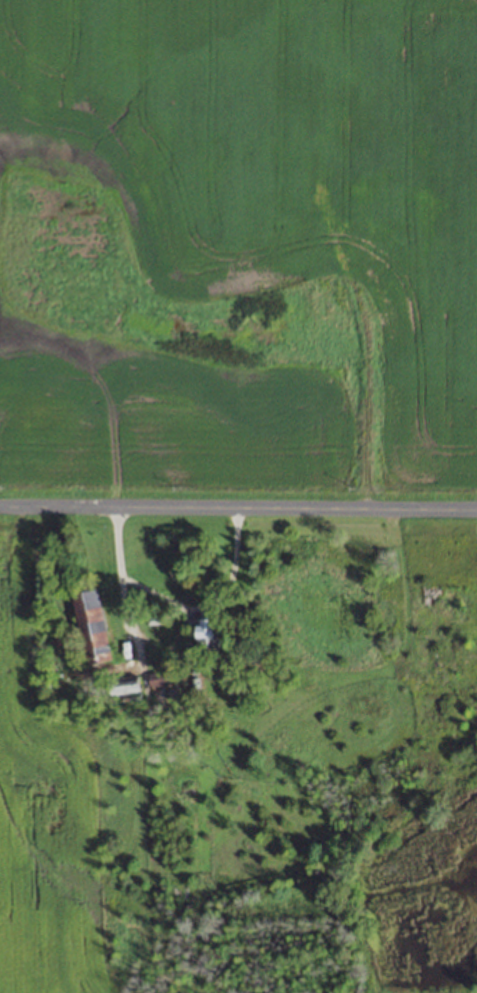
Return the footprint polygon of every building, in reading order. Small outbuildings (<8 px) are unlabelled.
[(98,588),(71,593),(84,665),(111,659),(98,588)] [(196,647),(217,647),(217,616),(196,616),(196,647)]
